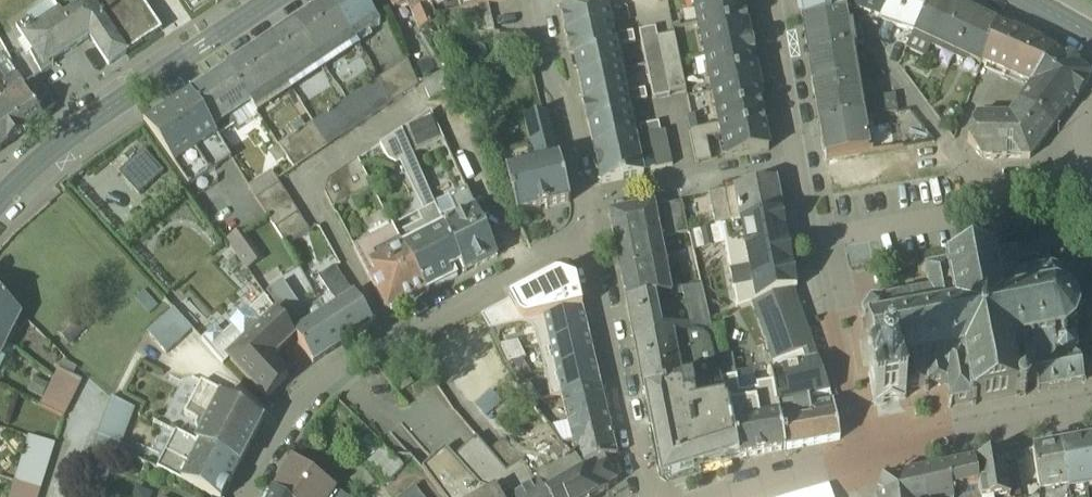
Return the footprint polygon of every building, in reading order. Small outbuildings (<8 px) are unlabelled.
[(57,13),(78,45),(88,38),(108,67),(126,54),(90,0),(48,0),(57,13)] [(126,54),(160,32),(139,0),(90,0),(126,54)] [(325,2),(354,43),(377,27),(358,0),(327,0),(325,2)] [(429,10),(425,0),(387,0),(392,13),(405,7),(418,32),(435,25),(429,10)] [(429,10),(450,0),(425,0),(429,10)] [(465,11),(486,6),(509,0),(460,0),(465,11)] [(695,24),(743,13),(740,0),(690,0),(695,24)] [(801,22),(845,15),(848,0),(798,0),(801,22)] [(886,0),(860,0),(858,16),(879,23),(886,0)] [(879,23),(911,36),(928,0),(886,0),(879,23)] [(971,14),(943,0),(928,0),(911,36),(905,49),(924,59),(930,48),(952,57),(971,14)] [(325,2),(226,70),(258,117),(357,49),(354,43),(325,2)] [(570,45),(573,59),(619,49),(618,47),(635,43),(632,33),(614,37),(607,3),(559,14),(566,46),(570,45)] [(486,6),(465,11),(471,34),(492,29),(486,6)] [(463,12),(443,16),(446,31),(466,27),(463,12)] [(50,63),(78,45),(57,13),(34,28),(28,20),(15,28),(31,55),(29,57),(41,75),(52,67),(50,63)] [(695,24),(702,58),(749,48),(743,13),(695,24)] [(994,25),(971,14),(952,57),(980,66),(994,25)] [(845,15),(801,22),(807,57),(853,49),(845,15)] [(1024,38),(994,25),(980,66),(1007,76),(1024,38)] [(669,95),(656,38),(654,29),(638,32),(652,99),(669,95)] [(673,34),(656,38),(669,95),(685,92),(673,34)] [(1056,53),(1024,38),(1007,76),(1031,86),(1056,53)] [(702,58),(710,92),(755,82),(749,48),(702,58)] [(624,71),(619,49),(573,59),(578,81),(624,71)] [(853,49),(807,57),(818,124),(865,115),(853,49)] [(1056,53),(1031,86),(1067,107),(1089,77),(1056,53)] [(23,133),(46,118),(43,113),(24,85),(4,55),(0,57),(0,100),(23,133)] [(405,62),(277,144),(292,168),(416,88),(405,62)] [(451,69),(421,83),(429,100),(459,86),(451,69)] [(224,140),(258,117),(226,70),(192,93),(224,140)] [(628,92),(624,71),(578,81),(583,102),(628,92)] [(36,77),(24,85),(43,113),(55,105),(36,77)] [(710,92),(718,126),(761,117),(755,82),(710,92)] [(1050,129),(1067,107),(1031,86),(1018,105),(1050,129)] [(630,94),(628,92),(583,102),(592,147),(660,132),(658,122),(636,127),(631,104),(645,101),(643,91),(630,94)] [(869,101),(872,116),(897,112),(895,96),(869,101)] [(6,145),(23,133),(0,100),(0,136),(6,145)] [(177,102),(143,124),(184,186),(218,163),(177,102)] [(1050,129),(1018,105),(1001,116),(1004,159),(1031,159),(1050,129)] [(401,132),(413,154),(444,143),(430,111),(401,132)] [(499,155),(505,172),(557,160),(546,114),(523,120),(530,148),(499,155)] [(865,115),(818,124),(824,159),(872,152),(865,115)] [(1004,159),(1001,116),(977,116),(966,144),(981,158),(1004,159)] [(718,126),(725,160),(767,151),(761,117),(718,126)] [(713,124),(692,127),(695,160),(717,157),(713,124)] [(420,223),(394,237),(423,295),(464,274),(435,206),(413,154),(401,132),(378,147),(390,164),(399,167),(422,212),(418,217),(420,223)] [(664,133),(660,132),(592,147),(600,187),(643,177),(642,173),(672,167),(664,133)] [(163,171),(142,151),(118,175),(138,195),(163,171)] [(320,192),(330,210),(368,189),(355,159),(322,182),(320,192)] [(569,203),(557,160),(505,172),(515,217),(569,203)] [(271,169),(246,184),(282,243),(307,228),(271,169)] [(774,182),(708,196),(715,228),(780,214),(774,182)] [(496,257),(464,193),(435,206),(464,274),(496,257)] [(680,203),(609,216),(625,300),(671,291),(661,239),(688,233),(680,203)] [(394,237),(390,229),(352,249),(386,315),(423,295),(394,237)] [(258,261),(239,231),(225,241),(245,270),(258,261)] [(858,314),(858,317),(861,317),(866,328),(861,329),(861,332),(861,333),(866,332),(867,338),(866,338),(866,340),(867,345),(871,347),(872,357),(870,360),(871,367),(873,367),(874,373),(868,374),(874,407),(883,405),(885,402),(885,400),(893,399),(897,402),(898,402),(905,400),(904,393),(923,389),(924,393),(927,393),(926,388),(945,385),(949,404),(946,408),(949,410),(952,406),(970,402),(971,408),(975,407),(974,404),(1015,396),(1015,399),(1025,398),(1027,394),(1026,388),(1033,386),(1034,389),(1036,389),(1037,392),(1060,387),(1085,383),(1085,381),(1082,381),(1081,376),(1087,375),(1085,363),(1079,364),(1079,362),(1072,358),(1076,355),(1077,356),(1078,353),(1077,353),(1074,342),(1076,341),(1074,339),(1072,341),(1071,340),(1070,341),(1064,339),(1071,333),(1074,335),(1076,332),(1073,330),(1076,322),(1080,322),(1080,318),(1076,318),(1074,309),(1078,307),(1076,304),(1073,306),(1067,299),(1069,296),(1066,294),(1064,297),(1056,294),(1061,290),(1062,290),(1063,289),(1065,290),(1066,288),(1063,286),(1061,278),(1064,276),(1061,273),(1059,275),(1052,273),(1052,272),(1050,272),(1046,251),(1017,257),(1016,256),(1014,254),(1011,258),(992,261),(991,255),(988,256),(989,259),(948,267),(947,263),(943,264),(944,269),(926,273),(922,270),(920,272),(924,275),(928,295),(925,296),(909,299),(908,294),(905,295),(906,300),(887,303),(887,298),(883,299),(884,304),(871,303),(870,300),(867,301),(869,304),(862,314),(858,314)] [(329,298),(319,304),(343,344),(372,326),(336,268),(318,281),(329,298)] [(525,293),(537,315),(579,305),(575,286),(555,279),(525,293)] [(313,366),(343,344),(319,304),(306,315),(283,281),(266,293),(313,366)] [(625,300),(633,344),(710,329),(702,284),(671,291),(625,300)] [(775,400),(776,406),(811,400),(829,396),(792,291),(750,306),(773,370),(770,371),(775,400)] [(8,344),(23,315),(0,294),(0,340),(8,344)] [(263,300),(210,341),(264,399),(286,378),(271,361),(292,343),(263,300)] [(532,406),(561,402),(600,392),(579,305),(537,315),(528,316),(548,395),(529,400),(532,406)] [(173,311),(144,336),(162,357),(191,331),(173,311)] [(69,346),(87,328),(73,315),(55,333),(69,346)] [(710,329),(633,344),(643,395),(683,387),(720,379),(716,360),(710,329)] [(716,360),(720,379),(735,377),(731,358),(716,360)] [(63,417),(81,381),(72,376),(76,368),(61,361),(39,405),(63,417)] [(720,379),(737,460),(738,459),(784,451),(776,406),(775,400),(769,401),(766,399),(758,401),(757,403),(753,404),(748,381),(736,383),(735,377),(720,379)] [(47,385),(33,378),(26,392),(40,399),(47,385)] [(720,379),(683,387),(699,466),(700,471),(737,460),(720,379)] [(683,387),(643,395),(658,474),(662,473),(670,478),(670,479),(670,480),(700,471),(699,466),(683,387)] [(615,457),(600,392),(561,402),(566,422),(547,428),(584,475),(603,464),(615,457)] [(237,467),(260,423),(203,393),(189,419),(206,428),(196,446),(237,467)] [(109,397),(97,432),(120,444),(134,409),(109,397)] [(776,406),(784,451),(839,441),(832,403),(812,406),(811,400),(776,406)] [(543,496),(594,496),(616,484),(603,464),(584,475),(547,428),(514,455),(535,483),(543,496)] [(120,444),(97,432),(90,453),(127,466),(131,450),(120,444)] [(237,467),(196,446),(177,436),(159,471),(178,481),(210,496),(223,496),(237,467)] [(54,446),(27,437),(13,480),(40,488),(54,446)] [(369,437),(359,443),(367,458),(377,452),(369,437)] [(514,455),(502,441),(488,452),(509,480),(494,491),(498,496),(543,496),(535,483),(514,455)] [(1084,443),(1091,483),(1091,442),(1084,443)] [(1091,489),(1091,483),(1084,443),(1061,448),(1068,496),(1087,496),(1087,490),(1091,489)] [(382,448),(363,467),(383,486),(402,467),(382,448)] [(1061,448),(1032,453),(1041,496),(1068,496),(1061,448)] [(494,491),(482,489),(444,451),(423,472),(443,496),(498,496),(494,491)] [(1003,459),(975,464),(981,496),(1009,496),(1003,459)] [(104,484),(109,469),(85,460),(79,475),(104,484)] [(288,461),(272,492),(278,496),(327,496),(333,491),(288,461)] [(975,464),(888,485),(880,496),(981,496),(975,464)] [(13,480),(8,496),(38,496),(40,488),(13,480)] [(72,487),(69,496),(84,496),(85,491),(72,487)] [(134,489),(131,496),(149,496),(150,495),(134,489)]
